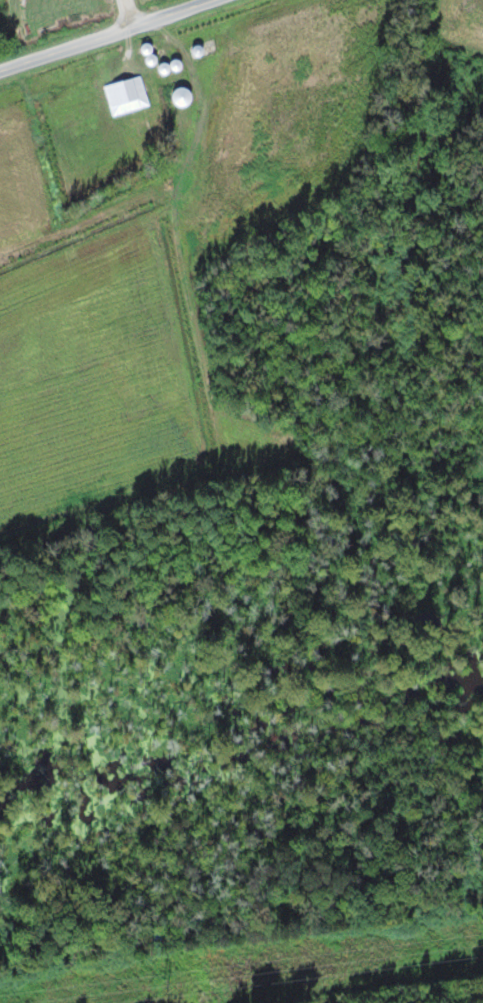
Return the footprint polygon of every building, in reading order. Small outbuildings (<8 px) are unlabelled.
[(104,86),(111,116),(148,108),(141,77),(104,86)] [(176,109),(193,104),(187,87),(171,92),(176,109)]
